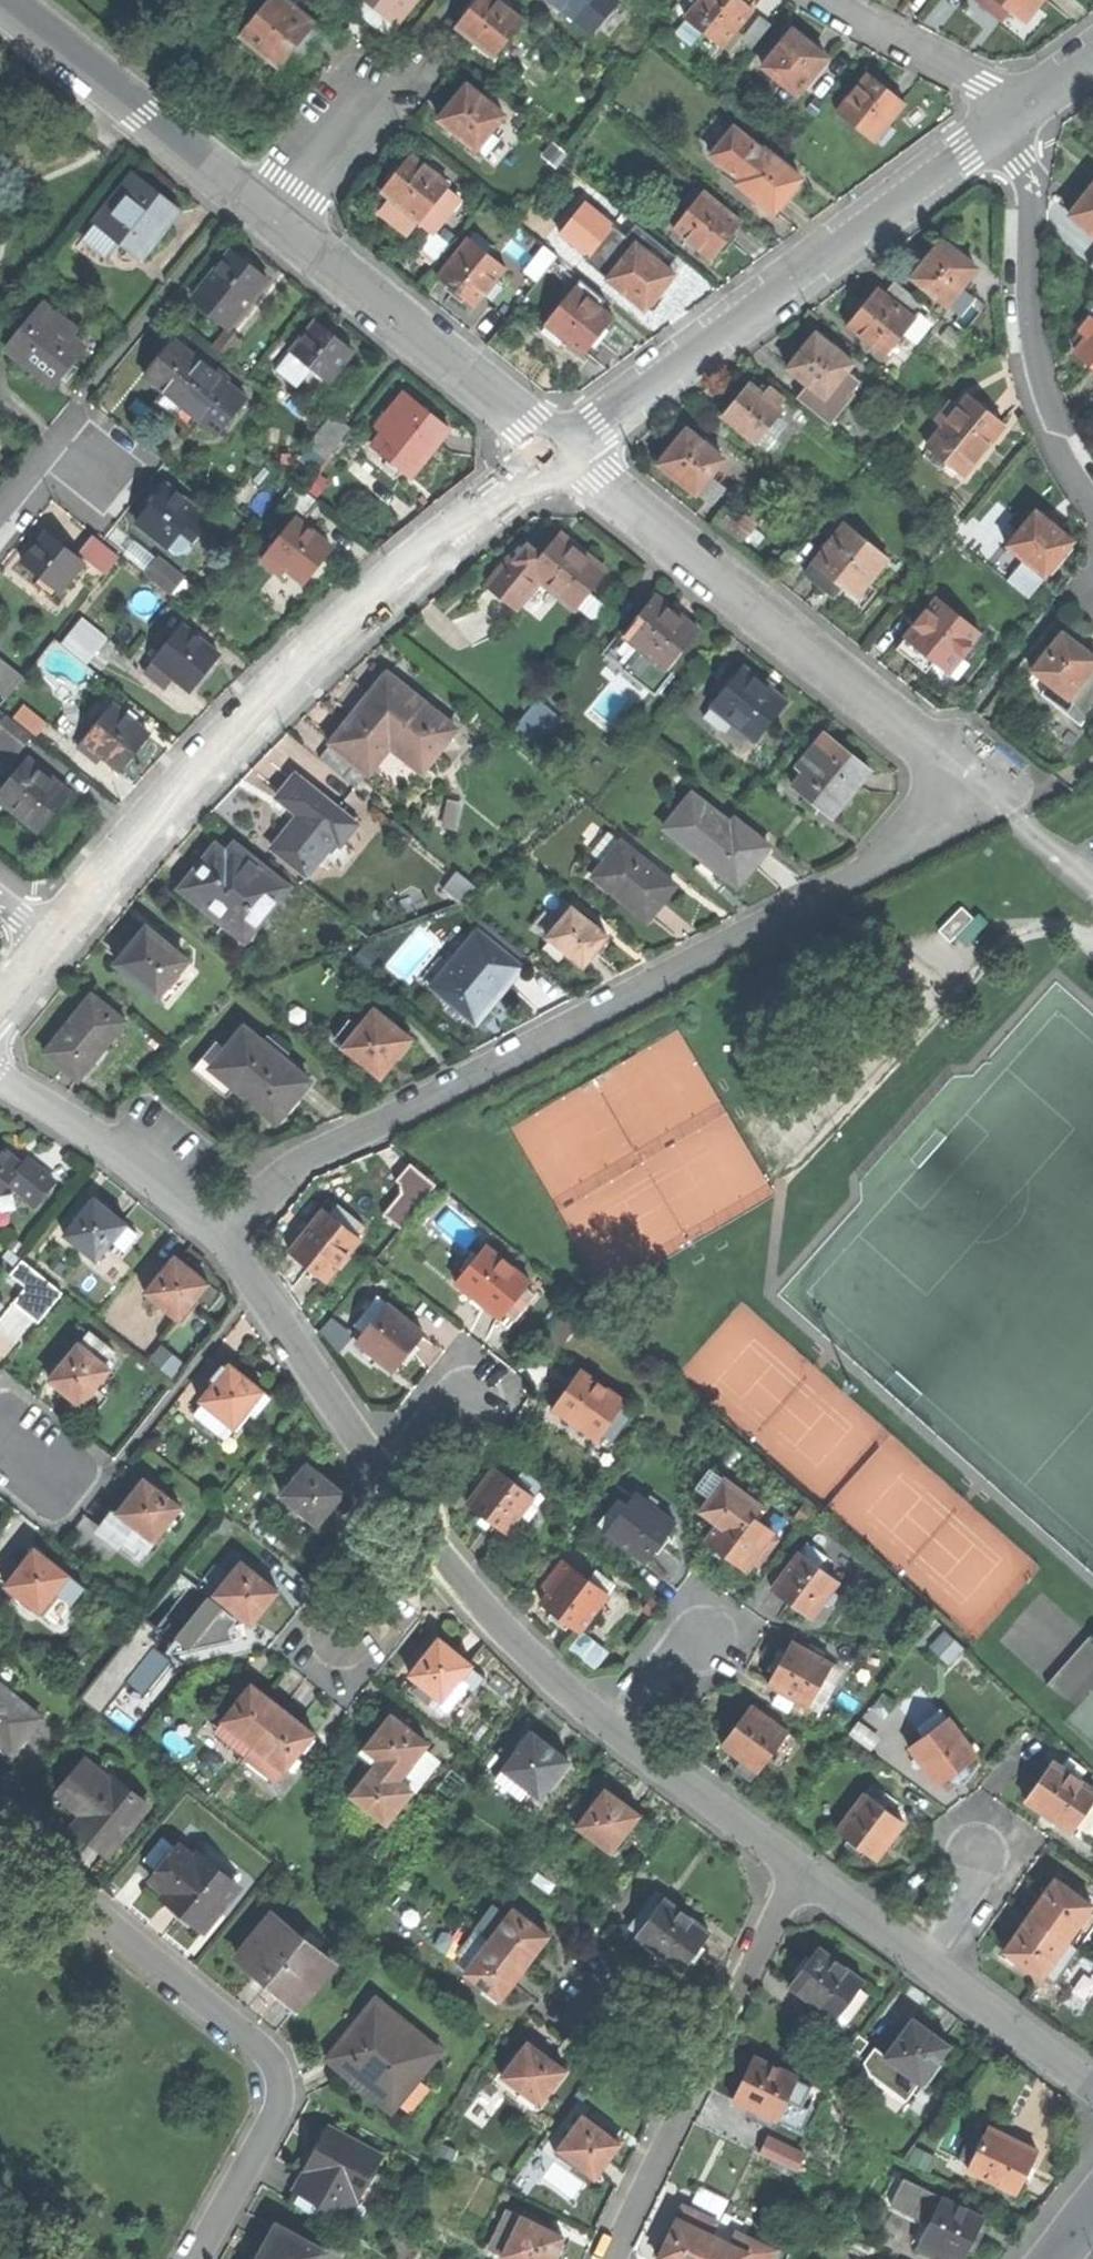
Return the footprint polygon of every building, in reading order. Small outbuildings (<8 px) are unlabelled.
[(315,23),(316,22),(290,0),(269,0),(241,34),(265,54),(280,66),(315,23)] [(386,34),(395,24),(366,0),(345,0),(386,34)] [(395,24),(396,25),(411,6),(416,0),(366,0),(395,24)] [(456,27),(493,58),(523,21),(497,0),(478,0),(470,9),(456,27)] [(588,0),(550,0),(573,19),(588,0)] [(573,19),(591,33),(618,0),(588,0),(573,19)] [(685,18),(722,48),(723,46),(730,52),(739,42),(744,35),(737,29),(753,10),(740,0),(700,0),(692,9),(685,18)] [(692,9),(700,0),(692,0),(688,5),(692,9)] [(997,17),(1023,38),(1044,12),(1037,7),(1043,0),(975,0),(997,17)] [(744,35),(739,42),(751,51),(772,25),(760,16),(744,35)] [(326,32),(315,23),(280,66),(265,54),(258,62),(284,83),(304,59),(326,32)] [(794,31),(763,68),(779,81),(797,95),(828,58),(808,42),(794,31)] [(868,75),(837,112),(874,142),(875,141),(881,146),(895,129),(888,124),(905,104),(883,87),(868,75)] [(797,95),(779,81),(772,90),(790,104),(797,95)] [(476,150),(477,149),(491,131),(504,115),(495,109),(480,96),(467,86),(456,99),(439,120),(476,150)] [(484,91),(480,96),(495,109),(499,104),(484,91)] [(738,183),(774,213),(789,194),(802,178),(766,150),(764,152),(734,127),(733,128),(734,129),(713,155),(719,160),(719,161),(741,179),(738,183)] [(491,131),(477,149),(486,156),(500,138),(491,131)] [(567,154),(552,143),(542,156),(556,167),(567,154)] [(395,175),(382,192),(390,199),(418,221),(430,231),(433,233),(460,199),(447,189),(449,185),(411,155),(395,175)] [(134,174),(120,191),(126,196),(101,227),(139,258),(161,231),(178,209),(134,174)] [(1071,216),(1092,234),(1092,187),(1085,198),(1071,216)] [(703,193),(697,188),(683,206),(689,211),(674,229),(712,259),(728,239),(741,223),(704,192),(703,193)] [(418,221),(390,199),(380,212),(407,234),(418,221)] [(589,256),(614,226),(585,202),(560,232),(589,256)] [(449,245),(433,233),(430,231),(414,251),(432,265),(449,245)] [(470,239),(486,251),(491,245),(475,232),(470,239)] [(484,293),(495,279),(505,267),(486,251),(470,239),(468,237),(437,276),(454,289),(474,305),(484,293)] [(928,258),(912,278),(947,306),(948,305),(956,312),(970,295),(961,288),(977,269),(942,241),(928,258)] [(615,253),(601,271),(610,278),(609,279),(645,308),(660,290),(673,274),(637,245),(624,261),(615,253)] [(544,246),(523,271),(535,281),(556,256),(544,246)] [(231,250),(192,298),(229,328),(268,280),(245,262),(231,250)] [(495,279),(484,293),(490,298),(501,284),(495,279)] [(927,318),(918,310),(923,304),(895,281),(884,294),(878,289),(864,305),(848,325),(886,356),(903,334),(910,339),(927,318)] [(547,325),(564,339),(583,355),(598,336),(613,318),(575,288),(546,324),(547,325)] [(42,303),(6,347),(55,386),(72,364),(85,349),(71,338),(76,331),(42,303)] [(1091,317),(1079,331),(1087,338),(1076,351),(1092,365),(1092,319),(1091,317)] [(317,321),(280,367),(298,382),(310,367),(328,382),(353,350),(333,334),(317,321)] [(557,347),(564,339),(547,325),(540,334),(557,347)] [(228,330),(212,349),(224,359),(240,339),(228,330)] [(803,350),(789,368),(808,384),(797,398),(830,425),(855,394),(840,381),(853,364),(817,334),(803,350)] [(174,339),(144,376),(159,387),(181,405),(210,370),(214,364),(199,352),(195,357),(174,339)] [(210,370),(181,405),(199,419),(218,435),(247,400),(210,370)] [(757,442),(766,449),(780,432),(771,425),(783,411),(778,407),(784,399),(770,388),(763,395),(749,384),(737,400),(723,416),(757,443),(757,442)] [(398,416),(373,447),(410,477),(432,451),(450,428),(405,393),(391,410),(398,416)] [(943,459),(954,446),(975,463),(1005,425),(986,409),(969,395),(956,412),(949,406),(938,419),(945,424),(927,446),(943,459)] [(334,417),(302,458),(317,470),(350,429),(334,417)] [(696,494),(697,493),(711,476),(724,460),(687,430),(676,445),(660,464),(696,494)] [(964,476),(975,463),(954,446),(943,459),(964,476)] [(720,483),(711,476),(697,493),(706,500),(720,483)] [(294,482),(282,497),(306,516),(318,501),(294,482)] [(154,501),(136,522),(167,547),(182,528),(194,538),(209,520),(167,486),(154,501)] [(1036,511),(1001,554),(1019,569),(1026,561),(1044,576),(1072,541),(1052,525),(1036,511)] [(723,524),(734,533),(741,524),(730,516),(723,524)] [(734,533),(744,540),(756,524),(746,516),(741,524),(734,533)] [(296,519),(262,560),(280,575),(286,567),(304,582),(318,565),(332,548),(296,519)] [(813,563),(805,573),(823,588),(856,615),(877,589),(870,583),(889,559),(844,523),(812,562),(813,563)] [(37,545),(23,563),(40,577),(35,584),(53,598),(58,591),(59,592),(84,561),(47,532),(37,545)] [(544,557),(536,566),(556,582),(550,589),(574,609),(606,569),(578,547),(561,534),(544,557)] [(92,535),(79,552),(105,573),(118,556),(92,535)] [(510,558),(488,585),(518,609),(540,582),(550,589),(556,582),(536,566),(544,557),(528,544),(514,561),(510,558)] [(158,557),(146,572),(172,592),(184,577),(158,557)] [(668,671),(669,669),(700,631),(676,612),(656,596),(628,629),(645,643),(641,649),(668,671)] [(906,638),(897,649),(922,669),(947,690),(969,664),(962,658),(981,634),(936,598),(904,637),(906,638)] [(82,618),(62,643),(87,664),(108,638),(82,618)] [(182,626),(146,671),(165,685),(173,675),(191,689),(206,670),(218,655),(182,626)] [(624,635),(641,649),(645,643),(628,629),(624,635)] [(1081,726),(1092,710),(1092,667),(1092,666),(1092,658),(1062,633),(1033,670),(1043,677),(1049,683),(1041,694),(1081,726)] [(674,673),(669,669),(668,671),(641,649),(623,670),(655,696),(674,673)] [(6,698),(24,676),(0,657),(0,693),(6,698)] [(761,681),(744,668),(713,706),(755,741),(787,702),(761,681)] [(356,712),(331,743),(369,773),(396,739),(428,764),(456,729),(387,674),(356,712)] [(618,674),(585,709),(609,731),(642,696),(618,674)] [(539,697),(518,722),(535,736),(555,710),(539,697)] [(24,704),(13,718),(36,736),(47,722),(24,704)] [(112,705),(79,746),(97,761),(103,754),(121,768),(137,748),(149,735),(112,705)] [(565,718),(555,710),(535,736),(545,744),(565,718)] [(31,736),(6,716),(0,724),(0,737),(18,752),(31,736)] [(826,733),(812,751),(817,756),(793,787),(831,818),(870,769),(844,748),(826,733)] [(18,752),(0,737),(0,754),(10,762),(18,752)] [(329,746),(319,758),(356,789),(366,776),(329,746)] [(0,791),(0,800),(39,832),(56,811),(70,793),(27,758),(0,791)] [(341,843),(342,842),(356,824),(296,775),(287,786),(279,797),(300,815),(273,848),(307,875),(322,856),(336,839),(341,843)] [(692,794),(665,828),(738,886),(754,865),(769,847),(735,819),(731,825),(692,794)] [(443,826),(458,829),(463,803),(448,800),(443,826)] [(591,854),(603,864),(621,842),(609,832),(591,854)] [(347,846),(342,842),(341,843),(336,839),(322,856),(333,864),(347,846)] [(603,864),(594,876),(648,920),(664,901),(676,885),(621,842),(603,864)] [(202,863),(182,888),(246,939),(287,887),(235,845),(227,855),(216,846),(202,863)] [(457,870),(441,890),(459,903),(469,899),(479,889),(457,870)] [(973,918),(961,907),(939,931),(951,942),(973,918)] [(573,910),(549,938),(583,965),(594,952),(606,937),(573,910)] [(482,922),(475,931),(483,938),(490,929),(482,922)] [(159,996),(171,980),(187,961),(146,928),(145,930),(142,927),(131,941),(133,944),(130,947),(116,964),(157,997),(159,996)] [(422,927),(388,962),(405,979),(439,944),(422,927)] [(441,961),(424,983),(474,1023),(503,988),(527,959),(490,929),(483,938),(475,931),(447,966),(441,961)] [(171,980),(159,996),(167,1002),(180,987),(171,980)] [(92,994),(45,1053),(61,1065),(79,1080),(125,1021),(92,994)] [(375,1011),(360,1029),(346,1047),(345,1047),(381,1076),(396,1057),(398,1055),(400,1057),(410,1044),(408,1043),(411,1039),(375,1011)] [(337,1039),(346,1047),(360,1029),(351,1022),(337,1039)] [(244,1027),(211,1067),(277,1121),(295,1099),(310,1081),(244,1027)] [(7,1181),(35,1205),(55,1181),(26,1158),(21,1164),(0,1147),(0,1190),(7,1181)] [(382,1215),(400,1229),(436,1184),(411,1163),(396,1180),(399,1184),(382,1215)] [(111,1242),(125,1224),(115,1216),(93,1199),(64,1235),(96,1260),(111,1242)] [(338,1204),(330,1213),(356,1234),(363,1225),(338,1204)] [(356,1234),(330,1213),(324,1209),(290,1252),(308,1266),(327,1281),(361,1238),(356,1234)] [(125,1224),(111,1242),(123,1251),(138,1234),(125,1224)] [(500,1317),(504,1312),(525,1286),(529,1281),(487,1246),(457,1283),(475,1297),(500,1317)] [(182,1322),(199,1302),(212,1286),(198,1275),(175,1256),(146,1292),(182,1322)] [(61,1293),(22,1263),(12,1276),(27,1288),(14,1304),(38,1323),(61,1293)] [(212,1286),(199,1302),(204,1306),(217,1290),(212,1286)] [(534,1294),(525,1286),(504,1312),(513,1320),(534,1294)] [(377,1360),(392,1372),(423,1333),(377,1296),(354,1324),(364,1332),(356,1342),(366,1350),(362,1355),(368,1360),(374,1364),(377,1360)] [(81,1345),(104,1364),(114,1351),(91,1332),(81,1345)] [(81,1405),(95,1388),(110,1370),(104,1364),(81,1345),(79,1344),(50,1379),(69,1395),(81,1405)] [(172,1378),(185,1363),(162,1345),(150,1360),(172,1378)] [(201,1401),(237,1430),(254,1410),(248,1405),(261,1390),(247,1379),(232,1366),(219,1382),(217,1380),(201,1401)] [(602,1434),(621,1407),(625,1401),(580,1369),(553,1408),(576,1424),(598,1439),(602,1434)] [(104,1395),(95,1388),(81,1405),(90,1412),(104,1395)] [(631,1414),(621,1407),(602,1434),(612,1440),(631,1414)] [(282,1495),(318,1524),(343,1493),(322,1477),(306,1464),(282,1495)] [(487,1519),(506,1533),(541,1486),(522,1472),(515,1482),(495,1467),(467,1504),(487,1519)] [(773,1532),(754,1517),(761,1507),(742,1493),(743,1492),(713,1469),(699,1487),(712,1497),(701,1510),(719,1524),(707,1540),(722,1552),(745,1569),(773,1532)] [(123,1506),(119,1512),(140,1529),(130,1541),(145,1553),(181,1508),(144,1479),(123,1506)] [(598,1525),(645,1560),(659,1541),(674,1522),(637,1494),(622,1514),(612,1506),(598,1525)] [(125,1549),(130,1541),(140,1529),(119,1512),(116,1510),(100,1530),(125,1549)] [(800,1552),(823,1569),(831,1560),(807,1542),(800,1552)] [(57,1593),(70,1576),(59,1567),(35,1548),(5,1585),(40,1614),(57,1593)] [(823,1569),(800,1552),(772,1589),(790,1602),(811,1618),(838,1581),(823,1569)] [(608,1594),(589,1579),(563,1560),(544,1587),(550,1591),(541,1603),(561,1617),(580,1632),(608,1594)] [(212,1599),(233,1616),(237,1611),(251,1622),(249,1625),(250,1626),(265,1608),(278,1592),(242,1563),(212,1599)] [(596,1569),(589,1579),(608,1594),(616,1584),(596,1569)] [(85,1588),(70,1576),(57,1593),(71,1604),(85,1588)] [(237,1619),(233,1616),(212,1599),(210,1598),(177,1638),(190,1649),(233,1639),(230,1628),(237,1619)] [(78,1698),(99,1716),(128,1682),(143,1694),(170,1661),(146,1641),(156,1628),(144,1618),(78,1698)] [(949,1665),(964,1649),(946,1631),(931,1646),(949,1665)] [(600,1665),(611,1650),(587,1632),(576,1647),(600,1665)] [(170,1653),(190,1649),(177,1638),(167,1651),(170,1653)] [(440,1699),(468,1662),(462,1657),(440,1640),(428,1656),(425,1654),(409,1674),(419,1682),(440,1699)] [(809,1706),(832,1665),(833,1664),(822,1658),(813,1653),(793,1641),(769,1683),(809,1706)] [(816,1647),(813,1653),(822,1658),(825,1653),(820,1650),(816,1647)] [(486,1676),(468,1662),(440,1699),(419,1682),(413,1689),(442,1712),(464,1684),(473,1692),(486,1676)] [(832,1665),(809,1706),(820,1712),(842,1671),(832,1665)] [(13,1754),(42,1718),(0,1684),(0,1743),(13,1754)] [(252,1685),(240,1700),(242,1702),(254,1686),(252,1685)] [(220,1737),(245,1757),(283,1709),(264,1693),(254,1686),(242,1702),(240,1700),(223,1721),(229,1726),(220,1737)] [(899,1705),(916,1728),(922,1723),(938,1711),(921,1688),(899,1705)] [(759,1772),(773,1752),(788,1733),(750,1706),(738,1722),(722,1745),(730,1751),(740,1758),(759,1772)] [(295,1719),(283,1709),(245,1757),(268,1775),(277,1764),(285,1770),(302,1750),(299,1748),(312,1732),(295,1719)] [(922,1723),(930,1733),(948,1718),(941,1709),(938,1711),(922,1723)] [(367,1808),(387,1824),(434,1765),(421,1754),(428,1744),(408,1727),(406,1730),(390,1717),(374,1737),(363,1752),(377,1763),(356,1790),(371,1802),(367,1808)] [(948,1718),(930,1733),(923,1737),(910,1747),(938,1784),(955,1772),(977,1755),(948,1718)] [(214,1732),(220,1737),(229,1726),(223,1721),(214,1732)] [(916,1728),(923,1737),(930,1733),(922,1723),(916,1728)] [(798,1740),(788,1733),(773,1752),(783,1760),(798,1740)] [(519,1748),(503,1769),(523,1784),(541,1798),(569,1760),(552,1747),(534,1734),(522,1750),(519,1748)] [(92,1841),(108,1853),(148,1805),(115,1777),(111,1781),(86,1760),(56,1796),(82,1817),(74,1826),(92,1841)] [(1076,1826),(1092,1802),(1092,1789),(1054,1761),(1039,1782),(1026,1800),(1043,1812),(1049,1815),(1072,1832),(1076,1826)] [(523,1784),(503,1769),(495,1780),(515,1795),(523,1784)] [(873,1784),(865,1794),(885,1809),(893,1798),(873,1784)] [(611,1850),(626,1829),(639,1813),(624,1802),(608,1790),(595,1807),(593,1805),(578,1826),(611,1850)] [(904,1823),(885,1809),(865,1794),(838,1831),(841,1833),(854,1843),(876,1860),(884,1849),(886,1847),(904,1823)] [(1076,1826),(1092,1839),(1092,1802),(1076,1826)] [(626,1829),(611,1850),(616,1854),(632,1833),(626,1829)] [(186,1915),(204,1930),(239,1887),(199,1854),(195,1858),(181,1847),(153,1881),(167,1892),(164,1897),(186,1915)] [(1030,1915),(1067,1941),(1092,1905),(1055,1879),(1042,1898),(1030,1915)] [(659,1954),(681,1970),(709,1932),(665,1899),(661,1904),(652,1897),(630,1927),(639,1934),(637,1937),(659,1954)] [(477,1932),(525,1968),(536,1953),(548,1938),(531,1925),(532,1924),(513,1909),(507,1917),(495,1908),(477,1932)] [(269,1984),(298,2007),(333,1964),(273,1915),(238,1958),(269,1984)] [(1078,1949),(1067,1941),(1030,1915),(1018,1931),(1004,1951),(1042,1977),(1043,1975),(1054,1983),(1078,1949)] [(525,1968),(477,1932),(459,1955),(472,1965),(465,1973),(485,1987),(487,1985),(503,1997),(515,1981),(525,1968)] [(815,1954),(791,1986),(812,2002),(835,2019),(839,2013),(849,2021),(869,1994),(859,1987),(863,1981),(819,1949),(815,1954)] [(354,2080),(391,2110),(440,2050),(377,1999),(328,2059),(354,2080)] [(901,2036),(886,2056),(920,2082),(925,2086),(941,2065),(936,2060),(948,2045),(929,2031),(917,2021),(904,2038),(901,2036)] [(859,2035),(851,2046),(860,2053),(869,2042),(859,2035)] [(526,2045),(504,2075),(520,2087),(516,2092),(537,2108),(565,2070),(553,2061),(544,2055),(543,2057),(526,2045)] [(906,2101),(920,2082),(886,2056),(875,2047),(864,2061),(869,2073),(906,2101)] [(786,2100),(797,2077),(756,2057),(746,2077),(735,2100),(776,2120),(786,2100)] [(812,2084),(797,2077),(786,2100),(801,2107),(809,2090),(812,2084)] [(583,2115),(555,2153),(576,2169),(580,2164),(596,2176),(608,2160),(621,2143),(620,2142),(619,2142),(612,2136),(583,2115)] [(960,2157),(972,2163),(989,2127),(977,2122),(960,2157)] [(989,2127),(972,2163),(969,2169),(1018,2193),(1038,2151),(1009,2137),(989,2127)] [(330,2206),(347,2215),(379,2156),(330,2129),(317,2153),(298,2188),(300,2189),(292,2204),(323,2220),(330,2206)] [(768,2137),(760,2154),(763,2156),(796,2172),(805,2155),(768,2137)] [(928,2171),(936,2156),(916,2146),(905,2160),(928,2171)] [(892,2205),(910,2214),(923,2189),(903,2179),(892,2205)] [(960,2258),(964,2258),(975,2236),(985,2218),(923,2189),(910,2214),(930,2224),(917,2247),(937,2258),(941,2251),(960,2258)] [(685,2221),(714,2235),(719,2223),(691,2209),(685,2221)] [(493,2241),(507,2247),(503,2255),(512,2258),(562,2258),(568,2246),(561,2243),(564,2237),(549,2230),(552,2224),(524,2211),(521,2216),(508,2210),(493,2241)] [(714,2235),(685,2221),(678,2218),(667,2240),(670,2241),(661,2258),(662,2258),(702,2258),(714,2235)] [(326,2253),(277,2226),(262,2253),(259,2258),(323,2258),(326,2253)] [(780,2252),(750,2238),(735,2230),(729,2243),(750,2253),(747,2258),(777,2258),(780,2252)] [(750,2253),(729,2243),(714,2235),(702,2258),(747,2258),(750,2253)]
